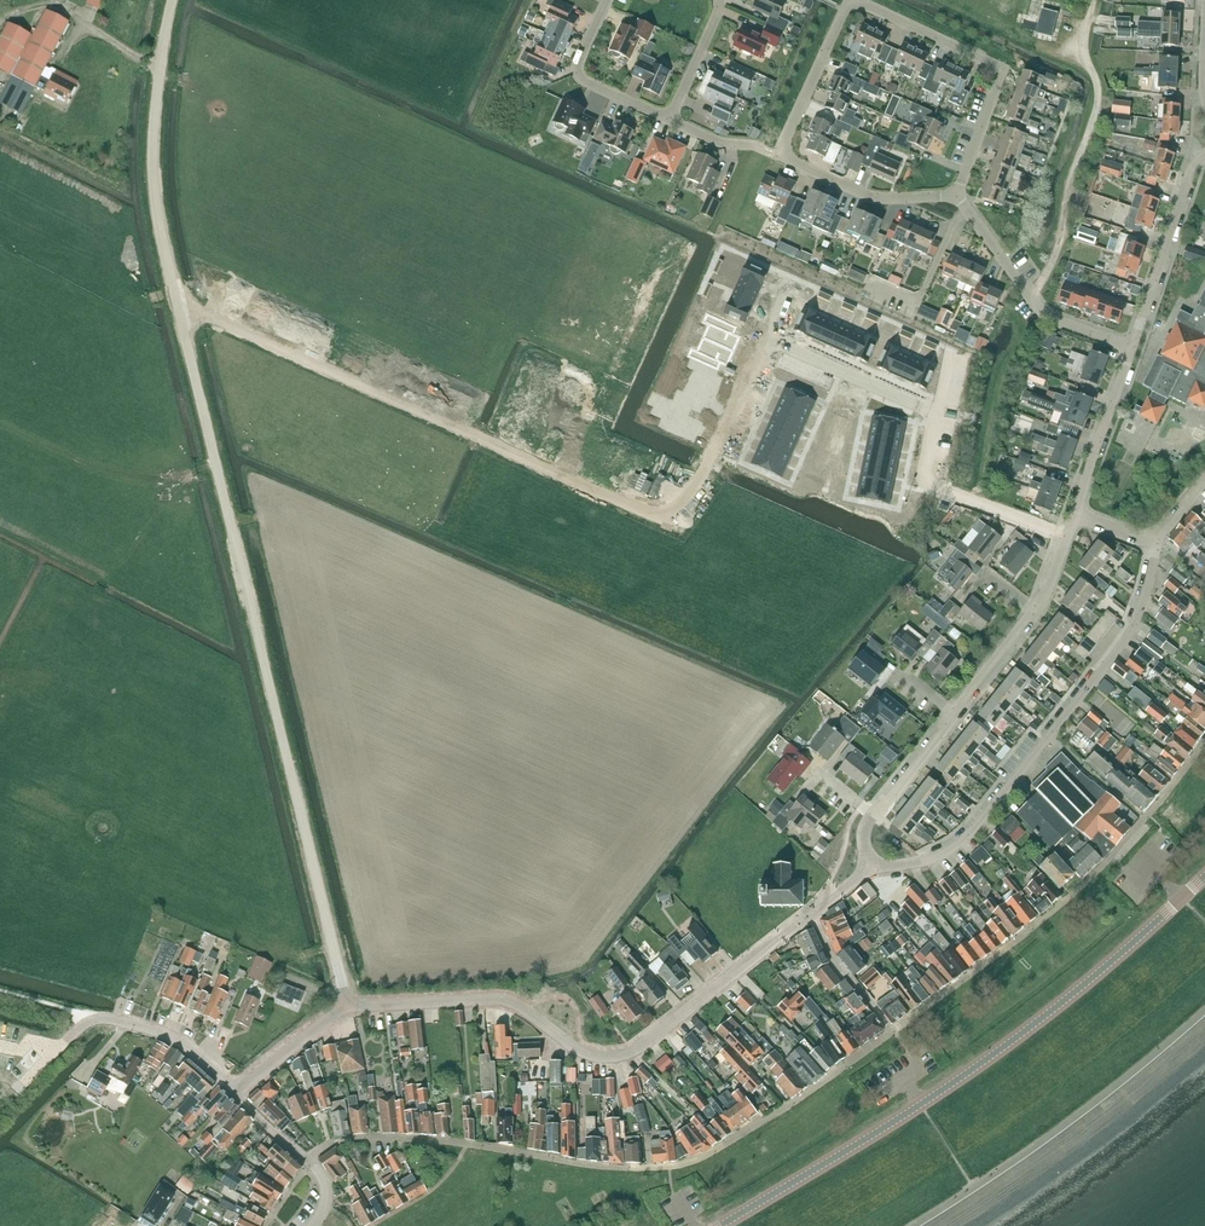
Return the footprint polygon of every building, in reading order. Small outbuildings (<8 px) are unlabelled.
[(87,4),(99,10),(104,0),(88,0),(87,4)] [(551,22),(574,32),(579,20),(570,16),(573,9),(554,0),(549,0),(547,5),(552,8),(547,20),(551,22)] [(754,8),(770,16),(766,25),(785,33),(790,22),(780,17),(787,2),(783,0),(758,0),(754,8)] [(1044,10),(1038,34),(1052,37),(1058,14),(1044,10)] [(13,76),(0,100),(0,103),(21,114),(35,86),(41,77),(69,23),(47,11),(33,37),(8,24),(0,40),(0,70),(13,76)] [(534,23),(538,16),(530,12),(526,19),(534,23)] [(1156,31),(1179,32),(1180,17),(1163,16),(1163,23),(1138,22),(1138,26),(1147,26),(1146,34),(1155,35),(1156,31)] [(1117,17),(1116,28),(1131,29),(1132,18),(1117,17)] [(622,25),(610,50),(613,51),(613,54),(614,56),(616,58),(618,58),(621,57),(622,55),(631,60),(641,38),(649,42),(655,28),(639,21),(635,31),(622,25)] [(570,40),(574,32),(551,22),(546,34),(571,45),(573,41),(570,40)] [(858,54),(865,57),(877,30),(866,24),(864,27),(859,24),(855,33),(860,36),(857,43),(862,46),(858,54)] [(733,37),(733,40),(734,42),(736,44),(734,46),(762,59),(769,44),(777,48),(783,33),(768,26),(763,36),(743,27),(740,35),(737,35),(735,35),(733,37)] [(794,26),(790,34),(797,38),(801,30),(794,26)] [(1178,47),(1179,32),(1156,31),(1155,35),(1146,34),(1147,26),(1138,26),(1137,37),(1162,39),(1162,46),(1178,47)] [(526,38),(529,31),(522,27),(519,35),(526,38)] [(1118,29),(1117,37),(1132,38),(1132,29),(1118,29)] [(890,36),(877,30),(865,57),(872,60),(876,52),(880,54),(878,60),(886,63),(893,48),(886,44),(890,36)] [(569,49),(571,45),(546,34),(541,45),(563,56),(566,48),(569,49)] [(649,42),(644,55),(650,58),(656,45),(649,42)] [(563,56),(541,45),(536,43),(531,55),(525,52),(521,61),(544,72),(548,64),(557,68),(563,56)] [(901,51),(893,48),(886,63),(894,67),(897,62),(902,64),(898,72),(905,75),(917,49),(905,43),(901,51)] [(929,54),(917,49),(905,75),(911,78),(915,70),(921,73),(919,76),(927,80),(933,67),(925,63),(929,54)] [(643,55),(634,76),(642,80),(644,79),(647,80),(643,88),(660,96),(671,72),(654,65),(656,61),(650,58),(644,55),(643,55)] [(1153,70),(1153,73),(1177,74),(1177,59),(1161,58),(1161,68),(1153,67),(1153,70)] [(948,87),(957,67),(956,67),(957,65),(946,59),(945,62),(943,61),(941,65),(935,62),(923,89),(937,95),(942,84),(948,87)] [(846,63),(842,71),(855,77),(859,68),(846,63)] [(709,71),(704,82),(737,98),(741,89),(748,92),(756,75),(731,64),(726,76),(717,72),(716,74),(709,71)] [(970,74),(957,67),(948,87),(954,90),(949,101),(962,107),(969,92),(963,89),(970,74)] [(1018,83),(1041,91),(1044,84),(1053,88),(1055,82),(1053,82),(1045,79),(1025,71),(1022,78),(1020,77),(1018,83)] [(875,73),(869,84),(874,86),(880,75),(875,73)] [(1047,73),(1045,79),(1053,82),(1056,76),(1047,73)] [(1153,79),(1152,92),(1162,92),(1162,89),(1176,90),(1177,74),(1153,73),(1153,77),(1153,79)] [(41,77),(35,86),(45,92),(44,94),(65,105),(69,99),(71,97),(70,97),(75,87),(54,76),(50,82),(41,77)] [(542,76),(539,82),(545,84),(548,78),(542,76)] [(834,76),(828,91),(832,93),(847,99),(850,91),(859,95),(862,88),(834,76)] [(1072,79),(1065,76),(1063,81),(1070,84),(1072,79)] [(737,98),(704,82),(699,93),(706,97),(705,98),(718,104),(712,117),(728,124),(736,107),(733,106),(737,98)] [(867,83),(864,91),(881,99),(884,91),(867,83)] [(891,83),(887,91),(895,94),(899,87),(891,83)] [(1041,91),(1018,83),(1016,88),(1018,89),(1016,95),(1046,106),(1048,101),(1044,100),(1047,93),(1041,91)] [(832,93),(826,107),(844,115),(841,121),(841,122),(853,127),(859,130),(863,121),(854,118),(857,112),(848,108),(852,101),(847,99),(832,93)] [(1011,101),(1009,106),(1032,114),(1035,107),(1045,111),(1046,106),(1016,95),(1014,101),(1011,101)] [(564,100),(554,122),(556,123),(555,125),(556,127),(557,129),(561,131),(563,130),(565,129),(567,127),(569,128),(566,134),(587,143),(597,121),(584,115),(586,110),(579,107),(581,102),(573,98),(571,103),(564,100)] [(1164,120),(1179,121),(1180,106),(1172,105),(1172,100),(1162,100),(1162,105),(1165,105),(1164,120)] [(761,101),(758,107),(765,110),(768,104),(761,101)] [(1132,103),(1114,101),(1113,113),(1131,115),(1132,103)] [(940,105),(933,102),(929,109),(936,112),(940,105)] [(917,115),(911,127),(934,137),(940,140),(946,127),(930,119),(933,112),(914,103),(910,112),(917,115)] [(1032,114),(1009,106),(1007,111),(1010,112),(1007,119),(1038,130),(1040,124),(1030,120),(1032,114)] [(889,107),(886,115),(893,118),(897,110),(889,107)] [(950,114),(948,118),(956,122),(958,118),(950,114)] [(1116,115),(1115,126),(1131,128),(1133,117),(1116,115)] [(816,118),(809,133),(813,135),(814,134),(828,141),(829,141),(832,134),(840,137),(843,130),(850,133),(853,127),(841,122),(841,121),(838,120),(835,126),(816,118)] [(1179,121),(1164,120),(1163,135),(1160,134),(1160,140),(1170,141),(1170,135),(1179,136),(1179,121)] [(602,122),(595,139),(612,147),(612,148),(611,148),(611,149),(611,150),(612,151),(612,152),(613,153),(613,154),(614,154),(615,154),(616,155),(617,155),(618,155),(619,155),(620,154),(621,154),(622,153),(622,152),(628,154),(633,143),(631,142),(635,132),(627,129),(628,126),(616,121),(613,127),(602,122)] [(721,135),(726,126),(720,123),(716,133),(721,135)] [(753,127),(749,136),(757,140),(762,131),(753,127)] [(928,150),(934,137),(911,127),(907,136),(899,133),(894,144),(910,151),(913,144),(928,150)] [(1037,146),(1040,136),(1031,132),(1029,137),(1009,129),(1007,135),(1004,134),(1002,140),(1025,149),(1027,142),(1037,146)] [(1049,131),(1046,138),(1054,141),(1056,134),(1049,131)] [(814,134),(813,135),(807,149),(826,157),(824,160),(834,165),(842,146),(829,141),(828,141),(814,134)] [(875,136),(863,164),(872,168),(870,171),(894,181),(901,164),(877,154),(877,156),(874,154),(878,145),(881,146),(884,140),(875,136)] [(655,138),(646,158),(658,164),(659,162),(663,164),(661,168),(674,174),(686,148),(673,142),(671,146),(655,138)] [(1000,153),(1030,164),(1032,159),(1022,155),(1025,149),(1002,140),(1000,145),(1003,146),(1000,153)] [(1146,140),(1143,149),(1155,152),(1158,143),(1146,140)] [(592,143),(579,170),(588,174),(600,147),(592,143)] [(1160,151),(1156,164),(1171,169),(1175,155),(1167,152),(1168,147),(1159,144),(1158,150),(1160,151)] [(863,146),(860,154),(865,156),(868,149),(863,146)] [(699,154),(688,178),(699,184),(697,189),(711,195),(721,175),(713,171),(717,162),(695,152),(694,152),(699,154)] [(859,172),(865,157),(865,156),(860,154),(856,153),(850,168),(859,172)] [(1029,168),(1030,164),(1000,153),(998,159),(995,158),(993,163),(1016,171),(1019,165),(1029,168)] [(1105,159),(1103,164),(1122,170),(1123,165),(1105,159)] [(636,160),(627,179),(637,184),(646,164),(636,160)] [(1023,174),(1016,171),(993,163),(991,168),(994,169),(992,176),(1022,187),(1024,182),(1020,181),(1023,174)] [(1103,164),(1101,170),(1119,177),(1122,170),(1103,164)] [(1171,169),(1156,164),(1151,178),(1149,177),(1147,183),(1155,186),(1157,180),(1166,183),(1171,169)] [(760,195),(757,202),(773,209),(776,202),(784,205),(779,218),(776,224),(785,227),(787,222),(791,215),(798,199),(797,199),(796,200),(790,197),(796,183),(780,176),(778,182),(767,177),(759,194),(760,195)] [(1020,192),(1022,187),(992,176),(990,182),(987,181),(985,186),(1008,195),(1010,188),(1020,192)] [(1008,195),(985,186),(983,192),(985,192),(983,199),(1010,210),(1009,215),(1013,216),(1015,212),(1013,211),(1015,205),(1005,201),(1008,195)] [(808,204),(798,199),(791,215),(807,222),(808,219),(815,222),(817,217),(826,197),(813,191),(808,204)] [(1145,197),(1141,211),(1155,216),(1160,202),(1151,199),(1153,194),(1144,191),(1142,196),(1145,197)] [(837,231),(843,218),(833,214),(838,202),(826,197),(817,217),(824,220),(822,224),(837,231)] [(708,198),(701,213),(714,219),(721,203),(708,198)] [(852,223),(843,218),(837,231),(852,238),(854,233),(861,237),(870,216),(857,211),(852,223)] [(1155,216),(1141,211),(1136,224),(1133,223),(1131,229),(1140,232),(1142,227),(1151,230),(1155,216)] [(882,222),(870,216),(861,237),(857,245),(864,248),(866,244),(881,251),(887,238),(877,233),(882,222)] [(1084,218),(1082,224),(1091,227),(1093,221),(1084,218)] [(905,246),(915,224),(910,222),(909,224),(902,221),(899,228),(893,225),(882,248),(894,253),(898,243),(905,246)] [(912,261),(925,231),(919,229),(920,226),(915,224),(905,246),(911,249),(903,265),(909,268),(912,261)] [(1081,227),(1077,239),(1095,246),(1099,234),(1081,227)] [(925,231),(912,261),(916,263),(920,253),(927,257),(928,256),(934,259),(941,244),(935,241),(938,234),(932,231),(930,234),(925,231)] [(1121,234),(1115,253),(1123,256),(1141,262),(1145,248),(1136,245),(1138,240),(1121,234)] [(781,242),(778,249),(797,258),(800,251),(781,242)] [(1204,259),(1204,252),(1188,246),(1184,258),(1203,264),(1204,259)] [(802,252),(799,260),(809,264),(813,256),(803,252),(802,252)] [(945,288),(951,290),(964,261),(957,258),(958,256),(953,253),(943,276),(950,278),(945,288)] [(1141,262),(1123,256),(1118,272),(1109,269),(1107,275),(1116,278),(1117,275),(1126,278),(1127,273),(1136,276),(1141,262)] [(969,264),(964,261),(951,290),(955,292),(959,283),(966,286),(976,263),(971,261),(969,264)] [(981,265),(976,263),(966,286),(972,289),(968,298),(973,300),(980,284),(986,271),(980,268),(981,265)] [(1069,263),(1064,278),(1068,280),(1070,274),(1071,274),(1074,265),(1069,263)] [(747,265),(741,278),(763,287),(768,274),(747,265)] [(852,267),(848,276),(864,283),(868,274),(852,267)] [(892,275),(889,282),(900,287),(903,280),(892,275)] [(741,278),(736,290),(757,299),(763,287),(741,278)] [(1058,302),(1070,307),(1077,286),(1065,282),(1058,302)] [(982,309),(992,287),(987,285),(986,287),(980,284),(973,300),(967,313),(978,318),(982,309)] [(1096,293),(1077,286),(1070,307),(1082,311),(1083,310),(1086,311),(1085,313),(1088,315),(1096,293)] [(992,287),(982,309),(989,312),(985,322),(989,324),(1003,294),(997,292),(998,289),(992,287)] [(736,290),(731,301),(752,311),(757,299),(736,290)] [(1200,301),(1201,302),(1199,306),(1198,305),(1192,316),(1181,311),(1176,320),(1180,322),(1179,324),(1178,324),(1171,336),(1169,335),(1166,341),(1168,342),(1162,355),(1163,356),(1162,358),(1158,356),(1143,385),(1152,390),(1151,391),(1153,392),(1150,399),(1164,406),(1167,399),(1168,400),(1170,397),(1187,405),(1189,400),(1204,408),(1204,291),(1200,301)] [(1108,320),(1115,299),(1096,293),(1088,315),(1092,316),(1093,313),(1096,314),(1095,315),(1108,320)] [(1115,299),(1108,320),(1120,324),(1127,303),(1115,299)] [(731,301),(725,314),(746,324),(752,311),(731,301)] [(922,306),(918,314),(936,322),(939,314),(922,306)] [(805,310),(795,331),(808,337),(818,315),(805,310)] [(938,324),(947,328),(953,314),(944,311),(938,324)] [(710,323),(704,336),(735,350),(741,335),(735,332),(738,325),(708,312),(705,321),(710,323)] [(818,315),(808,337),(820,342),(829,321),(818,315)] [(829,321),(820,342),(832,347),(841,326),(829,321)] [(955,323),(952,329),(958,332),(961,326),(955,323)] [(841,326),(832,347),(844,353),(853,331),(841,326)] [(959,330),(955,339),(966,344),(970,335),(959,330)] [(853,331),(844,353),(856,358),(865,337),(853,331)] [(1057,336),(1048,332),(1041,347),(1050,351),(1057,336)] [(693,346),(689,355),(719,368),(722,361),(728,364),(735,350),(704,336),(699,349),(693,346)] [(865,337),(856,358),(869,364),(878,342),(865,337)] [(980,337),(974,349),(984,353),(989,342),(980,337)] [(887,346),(877,368),(890,373),(900,352),(887,346)] [(900,352),(890,373),(902,379),(912,357),(900,352)] [(1071,360),(1071,361),(1103,372),(1109,358),(1102,356),(1102,355),(1100,354),(1100,355),(1093,352),(1090,360),(1074,354),(1071,360)] [(912,357),(902,379),(914,384),(924,363),(912,357)] [(1064,358),(1062,365),(1085,374),(1082,381),(1089,383),(1089,384),(1091,385),(1091,384),(1098,387),(1103,372),(1071,361),(1064,358)] [(694,359),(690,367),(697,370),(691,382),(715,393),(721,380),(715,377),(718,370),(694,359)] [(1045,363),(1038,360),(1038,361),(1036,361),(1034,366),(1035,367),(1042,370),(1045,363)] [(924,363),(914,384),(927,390),(937,369),(924,363)] [(1032,373),(1029,382),(1045,388),(1048,379),(1032,373)] [(679,392),(675,400),(699,411),(703,404),(709,407),(715,393),(691,382),(685,395),(679,392)] [(786,389),(778,407),(793,413),(801,396),(786,389)] [(1025,391),(1021,401),(1029,404),(1033,394),(1025,391)] [(1056,394),(1053,401),(1057,403),(1088,414),(1093,400),(1086,398),(1087,397),(1084,396),(1084,397),(1078,394),(1068,391),(1066,398),(1056,394)] [(654,394),(650,404),(671,413),(664,427),(694,441),(697,434),(699,435),(703,427),(700,426),(701,425),(686,418),(689,410),(654,394)] [(1083,429),(1088,414),(1057,403),(1040,397),(1033,394),(1029,405),(1053,413),(1054,409),(1063,412),(1060,420),(1083,429)] [(801,396),(793,413),(809,420),(817,402),(801,396)] [(1158,424),(1166,407),(1164,406),(1150,399),(1149,398),(1143,409),(1137,406),(1135,411),(1141,414),(1140,415),(1158,424)] [(778,407),(772,419),(788,426),(793,413),(778,407)] [(1131,410),(1127,419),(1134,422),(1138,413),(1131,410)] [(793,413),(788,426),(803,433),(809,420),(793,413)] [(874,416),(870,435),(886,439),(890,420),(874,416)] [(772,419),(767,432),(782,439),(788,426),(772,419)] [(890,420),(886,439),(903,442),(907,423),(890,420)] [(1049,423),(1046,431),(1059,435),(1061,428),(1049,423)] [(788,426),(782,439),(797,445),(803,433),(788,426)] [(767,432),(761,444),(777,451),(782,439),(767,432)] [(1033,434),(1031,440),(1044,445),(1047,439),(1033,434)] [(870,435),(867,449),(884,452),(886,439),(870,435)] [(1048,439),(1045,447),(1073,456),(1078,442),(1071,440),(1071,439),(1069,438),(1068,439),(1062,437),(1059,444),(1048,439)] [(782,439),(777,451),(792,458),(797,445),(782,439)] [(886,439),(884,452),(900,456),(903,442),(886,439)] [(761,444),(752,465),(767,472),(777,451),(761,444)] [(1073,456),(1040,445),(1038,451),(1054,457),(1052,465),(1067,471),(1073,456)] [(867,449),(864,462),(881,466),(884,452),(867,449)] [(777,451),(767,472),(783,479),(792,458),(777,451)] [(884,452),(881,466),(897,469),(900,456),(884,452)] [(1022,452),(1019,460),(1028,463),(1029,463),(1032,456),(1022,452)] [(1013,469),(1024,473),(1028,463),(1019,460),(1017,459),(1013,469)] [(864,462),(862,476),(878,479),(881,466),(864,462)] [(881,466),(878,479),(894,483),(897,469),(881,466)] [(1006,480),(1009,471),(999,468),(996,476),(1006,480)] [(862,476),(857,498),(873,501),(878,479),(862,476)] [(878,479),(873,501),(890,505),(894,483),(878,479)] [(1032,481),(1030,489),(1057,499),(1062,485),(1047,479),(1044,486),(1032,481)] [(1057,499),(1030,489),(1029,488),(1026,494),(1039,499),(1036,507),(1052,513),(1057,499)] [(1184,521),(1200,535),(1204,530),(1204,525),(1192,513),(1184,521)] [(958,551),(972,561),(976,564),(981,558),(985,561),(1002,539),(987,527),(988,527),(980,520),(972,529),(981,536),(970,549),(960,540),(954,547),(958,551)] [(1200,535),(1184,521),(1177,530),(1198,549),(1204,541),(1204,539),(1200,535)] [(1193,544),(1177,530),(1169,539),(1185,553),(1193,544)] [(1017,544),(1001,564),(1017,576),(1034,555),(1024,547),(1029,541),(1017,531),(1011,539),(1017,544)] [(1106,564),(1112,557),(1119,563),(1123,558),(1114,551),(1113,553),(1099,542),(1090,554),(1104,566),(1106,564)] [(972,561),(958,551),(948,564),(949,565),(944,571),(943,570),(938,576),(957,592),(972,573),(966,568),(972,561)] [(1197,560),(1204,567),(1204,565),(1204,554),(1203,553),(1197,560)] [(1104,566),(1090,554),(1080,566),(1095,578),(1102,569),(1110,575),(1114,570),(1106,564),(1104,566)] [(1176,567),(1171,573),(1184,584),(1190,577),(1176,567)] [(1121,568),(1116,574),(1128,583),(1133,577),(1121,568)] [(1093,583),(1104,591),(1104,592),(1109,586),(1098,577),(1093,583)] [(1171,578),(1165,585),(1176,595),(1182,587),(1171,578)] [(1082,580),(1073,592),(1087,603),(1089,602),(1095,594),(1102,601),(1106,596),(1102,593),(1104,591),(1093,583),(1092,582),(1089,585),(1082,580)] [(1111,587),(1107,592),(1112,597),(1117,591),(1111,587)] [(1087,603),(1073,592),(1063,604),(1070,609),(1067,614),(1073,619),(1077,615),(1078,616),(1085,606),(1093,612),(1096,608),(1089,602),(1087,603)] [(1167,592),(1160,601),(1180,618),(1188,609),(1167,592)] [(962,610),(956,605),(945,619),(951,623),(952,624),(960,614),(982,631),(994,616),(980,606),(982,604),(973,597),(962,610)] [(945,619),(956,605),(950,600),(944,607),(933,598),(929,604),(940,613),(939,614),(945,619)] [(1164,608),(1156,618),(1172,630),(1179,620),(1164,608)] [(1104,615),(1114,624),(1118,619),(1108,610),(1104,615)] [(939,614),(933,621),(945,631),(951,623),(945,619),(939,614)] [(1065,638),(1066,636),(1072,629),(1081,636),(1084,631),(1075,624),(1074,626),(1060,615),(1050,627),(1065,638)] [(1110,629),(1114,624),(1104,615),(1100,621),(1110,629)] [(1100,621),(1096,626),(1106,634),(1110,629),(1100,621)] [(898,634),(892,642),(894,644),(893,645),(911,660),(917,653),(923,658),(941,636),(935,631),(926,641),(908,626),(900,635),(898,634)] [(1096,626),(1092,631),(1102,639),(1106,634),(1096,626)] [(1066,636),(1065,638),(1050,627),(1041,638),(1056,650),(1057,648),(1063,641),(1071,647),(1075,643),(1066,636)] [(1154,630),(1148,638),(1162,649),(1162,648),(1174,657),(1179,651),(1167,642),(1168,641),(1154,630)] [(1092,631),(1088,636),(1098,644),(1102,639),(1092,631)] [(938,655),(926,670),(940,682),(951,669),(953,671),(960,662),(950,654),(956,647),(942,636),(931,649),(938,655)] [(1088,636),(1083,641),(1094,649),(1098,644),(1088,636)] [(1056,650),(1041,638),(1032,650),(1046,662),(1048,659),(1054,653),(1062,659),(1066,655),(1057,648),(1056,650)] [(1083,641),(1079,646),(1090,655),(1094,649),(1083,641)] [(1146,641),(1141,647),(1159,661),(1164,654),(1146,641)] [(870,645),(850,670),(872,687),(888,668),(882,663),(887,658),(870,645)] [(1085,660),(1090,655),(1079,646),(1075,652),(1085,660)] [(1137,653),(1150,664),(1155,658),(1142,648),(1137,653)] [(1056,666),(1048,659),(1046,662),(1032,650),(1022,662),(1037,674),(1044,665),(1052,671),(1056,666)] [(1148,668),(1133,657),(1127,665),(1142,676),(1148,668)] [(1124,679),(1131,671),(1119,661),(1112,670),(1124,679)] [(1200,664),(1196,669),(1204,676),(1204,668),(1200,664)] [(1042,684),(1037,680),(1034,678),(1031,681),(1016,670),(1007,681),(1022,693),(1024,692),(1029,685),(1038,691),(1042,684)] [(1074,673),(1069,679),(1074,683),(1079,676),(1074,673)] [(1037,680),(1042,684),(1047,687),(1051,682),(1041,674),(1037,680)] [(1105,680),(1098,688),(1108,696),(1115,688),(1105,680)] [(1024,692),(1022,693),(1007,681),(998,693),(1013,705),(1015,703),(1020,696),(1028,702),(1032,698),(1024,692)] [(1197,690),(1188,684),(1185,688),(1196,697),(1193,701),(1197,705),(1204,711),(1204,696),(1197,690)] [(1136,687),(1128,696),(1147,712),(1162,723),(1168,716),(1151,702),(1152,701),(1136,687)] [(1197,690),(1204,696),(1204,691),(1199,687),(1197,690)] [(1013,705),(998,693),(989,704),(1004,716),(1006,715),(1011,707),(1019,713),(1023,709),(1015,703),(1013,705)] [(857,719),(869,728),(880,713),(897,726),(908,711),(886,694),(882,699),(876,695),(857,719)] [(1197,705),(1193,701),(1188,707),(1173,695),(1168,700),(1170,702),(1173,704),(1173,703),(1189,716),(1188,717),(1204,729),(1204,711),(1197,705)] [(1038,704),(1032,699),(1028,704),(1037,711),(1041,705),(1039,703),(1038,704)] [(1048,702),(1043,707),(1051,713),(1055,708),(1048,702)] [(1201,739),(1204,733),(1204,729),(1188,717),(1189,716),(1173,703),(1173,704),(1170,702),(1167,706),(1179,715),(1176,719),(1182,724),(1201,739)] [(1014,721),(1006,715),(1004,716),(989,704),(980,716),(986,721),(995,728),(996,727),(999,723),(1002,719),(1010,726),(1014,721)] [(1110,724),(1105,719),(1094,710),(1088,716),(1105,730),(1110,724)] [(845,738),(852,743),(862,729),(846,717),(836,730),(829,725),(812,748),(814,749),(812,752),(817,756),(819,753),(829,761),(836,752),(835,751),(845,738)] [(1083,722),(1078,728),(1093,742),(1103,730),(1088,717),(1083,722)] [(1036,720),(1031,726),(1037,731),(1042,725),(1036,720)] [(980,721),(976,725),(988,735),(990,733),(990,734),(992,732),(984,725),(984,724),(980,721)] [(984,724),(984,725),(992,732),(995,728),(986,721),(984,724)] [(980,747),(981,745),(987,738),(995,744),(998,740),(990,734),(990,733),(988,735),(976,725),(974,723),(964,735),(980,747)] [(999,723),(996,727),(1003,733),(1006,729),(999,723)] [(1201,739),(1182,724),(1179,729),(1175,734),(1195,749),(1201,739)] [(1154,736),(1169,747),(1187,760),(1194,750),(1174,736),(1169,742),(1167,740),(1169,736),(1160,729),(1154,736)] [(1080,731),(1072,741),(1078,746),(1081,741),(1086,736),(1080,731)] [(1101,738),(1097,743),(1103,748),(1113,737),(1111,735),(1107,732),(1106,732),(1101,738)] [(989,751),(981,745),(980,747),(964,735),(955,746),(970,759),(972,757),(978,750),(986,756),(989,751)] [(1086,736),(1081,741),(1090,749),(1094,744),(1086,736)] [(1118,741),(1113,737),(1103,748),(1109,753),(1118,741)] [(787,759),(770,780),(784,792),(803,769),(806,771),(812,764),(797,752),(798,750),(791,744),(782,755),(787,759)] [(868,756),(851,744),(841,756),(847,761),(841,769),(863,786),(876,771),(864,761),(868,756)] [(1006,744),(996,756),(1002,761),(1012,749),(1006,744)] [(1155,744),(1150,751),(1178,771),(1178,772),(1187,760),(1169,747),(1166,752),(1155,744)] [(980,763),(972,757),(970,759),(955,746),(946,758),(961,770),(963,768),(969,761),(976,767),(975,769),(981,774),(986,769),(979,764),(980,763)] [(1149,750),(1146,754),(1158,763),(1155,766),(1173,779),(1178,771),(1150,751),(1149,750)] [(893,751),(887,759),(893,763),(899,756),(893,751)] [(1087,758),(1085,760),(1104,777),(1144,813),(1159,796),(1130,771),(1126,776),(1109,762),(1097,752),(1090,760),(1087,758)] [(1113,814),(1121,805),(1101,788),(1093,782),(1082,773),(1062,753),(1046,769),(1047,770),(1046,772),(1032,786),(1039,793),(1103,859),(1115,845),(1099,831),(1113,814)] [(971,774),(963,768),(961,770),(946,758),(937,769),(944,775),(940,780),(948,786),(960,772),(968,779),(971,774)] [(1141,777),(1139,778),(1159,795),(1170,782),(1156,771),(1152,768),(1149,772),(1147,771),(1142,777),(1141,777)] [(946,789),(948,786),(940,780),(936,785),(929,779),(920,791),(935,803),(937,801),(942,794),(950,800),(954,796),(946,789)] [(945,807),(937,801),(935,803),(920,791),(911,802),(926,814),(928,812),(933,805),(941,812),(939,814),(947,821),(952,816),(943,809),(945,807)] [(1082,880),(1103,859),(1039,793),(1018,814),(1052,850),(1062,840),(1076,854),(1066,863),(1082,880)] [(781,813),(773,822),(782,831),(787,824),(786,823),(789,820),(787,818),(788,818),(791,820),(793,824),(794,825),(796,827),(798,828),(801,828),(802,829),(807,822),(815,829),(828,814),(805,796),(797,806),(791,801),(781,813)] [(961,797),(956,802),(968,812),(972,806),(961,797)] [(770,812),(766,816),(773,822),(777,817),(785,807),(777,801),(769,811),(770,812)] [(936,819),(928,812),(926,814),(911,802),(902,813),(917,825),(919,823),(924,817),(932,823),(936,819)] [(917,825),(902,813),(893,825),(908,837),(916,828),(923,834),(921,837),(929,844),(933,838),(925,832),(927,830),(919,823),(917,825)] [(1117,846),(1132,829),(1125,823),(1127,822),(1125,820),(1124,822),(1113,814),(1099,831),(1115,845),(1117,846)] [(1013,815),(1000,827),(1009,838),(1010,838),(1013,841),(1023,830),(1020,827),(1022,825),(1013,815)] [(929,827),(927,830),(925,832),(933,838),(937,834),(929,827)] [(999,829),(993,835),(1006,849),(1012,842),(999,829)] [(816,847),(824,853),(831,845),(823,839),(816,847)] [(996,848),(990,841),(984,846),(990,853),(996,848)] [(993,858),(990,855),(983,847),(971,858),(978,865),(983,861),(986,863),(993,858)] [(816,850),(812,855),(818,860),(822,855),(816,850)] [(1039,853),(1033,859),(1040,868),(1041,867),(1060,889),(1075,876),(1055,854),(1047,862),(1039,853)] [(966,863),(962,867),(972,880),(978,876),(980,874),(969,861),(966,863)] [(761,882),(761,905),(804,906),(804,882),(791,882),(791,865),(774,865),(774,882),(761,882)] [(1008,868),(1005,871),(1009,877),(1013,873),(1008,868)] [(959,869),(952,874),(964,889),(970,883),(959,869)] [(1046,896),(1052,904),(1062,896),(1042,874),(1028,885),(1039,899),(1043,899),(1046,896)] [(1024,894),(1022,891),(1018,886),(1017,887),(1008,876),(1003,880),(1012,890),(1002,898),(1024,926),(1037,916),(1022,896),(1024,894)] [(949,877),(941,883),(951,897),(959,891),(949,877)] [(879,895),(869,883),(852,896),(862,909),(879,895)] [(915,885),(907,892),(921,908),(929,901),(915,885)] [(1027,887),(1025,889),(1031,896),(1033,894),(1027,887)] [(934,888),(926,894),(935,906),(943,900),(934,888)] [(1028,898),(1031,896),(1025,889),(1022,891),(1024,894),(1028,898)] [(1040,914),(1052,904),(1046,896),(1043,899),(1039,899),(1036,902),(1034,899),(1030,903),(1040,914)] [(923,919),(925,917),(910,900),(902,907),(916,922),(921,917),(923,919)] [(990,908),(1012,937),(1023,928),(1005,905),(999,910),(991,900),(987,904),(990,908)] [(829,917),(821,921),(823,924),(827,933),(848,923),(845,916),(850,914),(844,902),(827,913),(829,917)] [(1012,937),(990,908),(984,912),(986,914),(987,914),(993,921),(988,924),(1003,943),(1012,937)] [(889,909),(879,916),(883,920),(892,913),(889,909)] [(904,912),(898,917),(909,928),(914,923),(904,912)] [(983,934),(979,937),(992,952),(1001,945),(976,912),(970,917),(983,934)] [(888,920),(878,927),(883,934),(893,927),(888,920)] [(852,931),(848,923),(827,933),(833,945),(854,935),(856,933),(862,929),(865,927),(862,922),(854,927),(854,929),(852,931)] [(675,936),(669,942),(681,956),(687,951),(697,962),(701,959),(705,964),(719,952),(706,937),(706,936),(696,924),(688,931),(692,934),(681,943),(675,936)] [(992,952),(979,937),(970,924),(965,928),(974,940),(970,944),(981,960),(992,952)] [(802,949),(819,940),(814,929),(796,938),(802,949)] [(854,935),(833,945),(837,954),(839,957),(852,946),(859,942),(867,936),(862,929),(856,933),(854,935)] [(980,959),(970,944),(967,940),(960,932),(954,936),(962,946),(957,950),(970,967),(980,959)] [(959,976),(944,957),(922,933),(916,938),(921,943),(922,943),(933,955),(928,959),(929,961),(950,983),(959,976)] [(944,957),(959,976),(968,969),(954,950),(955,949),(941,933),(934,938),(947,954),(944,957)] [(909,943),(903,935),(897,940),(903,948),(909,943)] [(874,946),(868,938),(860,944),(866,952),(874,946)] [(622,939),(616,945),(622,952),(628,946),(622,939)] [(819,940),(802,949),(807,960),(825,951),(819,940)] [(896,940),(889,946),(896,954),(902,948),(896,940)] [(886,945),(880,949),(888,959),(894,954),(886,945)] [(660,958),(649,967),(657,975),(660,972),(675,989),(676,988),(679,992),(691,982),(688,979),(689,977),(676,962),(682,957),(673,946),(659,957),(660,958)] [(852,946),(839,957),(854,975),(855,976),(868,965),(852,946)] [(192,961),(196,952),(186,947),(179,962),(189,966),(192,961)] [(211,951),(204,969),(214,973),(217,967),(214,965),(216,961),(215,961),(218,954),(211,951)] [(830,962),(825,951),(807,960),(813,971),(819,968),(830,962)] [(203,955),(196,952),(192,961),(199,964),(203,955)] [(780,957),(777,953),(770,958),(773,962),(780,957)] [(635,954),(628,961),(642,975),(650,968),(635,954)] [(649,958),(645,954),(641,958),(646,963),(650,959),(649,958)] [(257,956),(248,977),(264,984),(273,964),(257,956)] [(940,990),(950,983),(929,961),(925,964),(931,971),(927,974),(928,977),(940,990)] [(821,970),(819,968),(813,971),(815,974),(817,974),(821,980),(833,971),(828,965),(821,970)] [(174,1002),(183,982),(177,980),(179,977),(176,976),(179,969),(173,966),(160,996),(174,1002)] [(914,966),(910,970),(913,974),(913,975),(920,983),(921,983),(932,997),(940,990),(928,977),(924,980),(914,966)] [(860,980),(869,990),(883,977),(874,968),(860,980)] [(185,976),(183,982),(174,1002),(187,1008),(199,981),(191,978),(194,971),(189,969),(187,973),(185,976)] [(618,969),(610,975),(623,991),(620,993),(619,992),(614,996),(614,1001),(616,1004),(614,1006),(618,1011),(620,1009),(624,1015),(624,1016),(624,1017),(624,1019),(625,1020),(626,1020),(628,1020),(631,1023),(644,1013),(625,989),(630,985),(618,969)] [(246,973),(239,970),(237,976),(243,979),(246,973)] [(923,1003),(932,997),(921,983),(920,983),(913,975),(913,974),(910,970),(905,973),(908,978),(909,977),(917,987),(913,989),(923,1003)] [(826,986),(837,977),(833,971),(821,980),(826,986)] [(913,1011),(923,1003),(913,989),(903,976),(897,980),(890,971),(886,975),(913,1011)] [(203,1015),(212,996),(205,993),(208,985),(209,985),(212,978),(205,975),(190,1009),(203,1015)] [(217,984),(212,996),(203,1015),(216,1020),(228,994),(223,991),(229,979),(220,975),(216,984),(217,984)] [(650,977),(638,987),(652,1006),(657,1002),(659,1004),(666,999),(664,997),(666,996),(659,988),(650,977)] [(837,977),(826,986),(830,991),(840,984),(849,996),(845,999),(848,1003),(841,1008),(845,1013),(851,1009),(856,1016),(857,1015),(862,1012),(868,1007),(846,979),(842,982),(837,977)] [(297,990),(297,991),(283,985),(282,986),(281,985),(279,990),(281,990),(277,999),(292,1005),(294,1000),(301,1002),(304,993),(297,990)] [(896,991),(877,1005),(893,1026),(911,1012),(896,991)] [(819,1022),(821,1020),(826,1016),(810,997),(807,1000),(799,992),(791,1001),(788,999),(779,1008),(793,1022),(802,1013),(798,1009),(804,1004),(819,1022)] [(747,993),(738,1001),(748,1012),(757,1004),(747,993)] [(246,995),(235,1022),(247,1027),(259,1001),(246,995)] [(599,996),(591,1001),(592,1003),(596,1009),(602,1018),(610,1012),(599,996)] [(730,1003),(727,1006),(734,1013),(737,1010),(730,1003)] [(462,1012),(455,1012),(456,1027),(464,1027),(462,1012)] [(857,1015),(873,1038),(885,1030),(878,1016),(868,1019),(862,1012),(857,1015)] [(873,1038),(857,1015),(856,1016),(852,1019),(858,1027),(851,1031),(862,1046),(873,1038)] [(726,1039),(740,1027),(732,1018),(718,1031),(726,1039)] [(831,1021),(827,1025),(834,1035),(835,1034),(849,1055),(860,1047),(849,1031),(845,1034),(835,1019),(831,1021)] [(421,1021),(408,1023),(411,1051),(425,1050),(421,1021)] [(407,1023),(397,1024),(399,1039),(408,1038),(407,1023)] [(704,1024),(699,1030),(704,1034),(708,1030),(709,1029),(704,1024)] [(797,1039),(798,1037),(792,1031),(791,1032),(784,1025),(781,1028),(799,1049),(788,1060),(801,1075),(800,1076),(809,1086),(813,1082),(815,1085),(827,1074),(802,1045),(797,1039)] [(741,1026),(740,1027),(726,1039),(735,1048),(745,1038),(748,1041),(751,1038),(751,1037),(741,1026)] [(507,1027),(496,1027),(497,1059),(508,1058),(507,1027)] [(704,1034),(703,1035),(711,1043),(715,1038),(708,1031),(708,1030),(704,1034)] [(693,1033),(685,1040),(696,1053),(704,1046),(693,1033)] [(827,1073),(836,1064),(820,1047),(816,1051),(801,1035),(798,1037),(797,1039),(802,1045),(803,1044),(827,1073)] [(764,1061),(772,1070),(784,1060),(763,1037),(759,1041),(772,1055),(764,1061)] [(745,1038),(735,1048),(743,1057),(754,1046),(753,1045),(755,1043),(751,1038),(748,1041),(745,1038)] [(336,1045),(339,1061),(342,1075),(365,1070),(359,1040),(336,1045)] [(823,1047),(836,1064),(845,1058),(832,1040),(823,1047)] [(754,1046),(743,1057),(751,1066),(765,1053),(755,1043),(753,1045),(754,1046)] [(157,1044),(147,1062),(145,1065),(157,1072),(161,1065),(160,1065),(168,1050),(157,1044)] [(541,1044),(514,1045),(514,1059),(520,1058),(541,1057),(541,1044)] [(339,1061),(336,1045),(333,1045),(324,1047),(327,1062),(335,1060),(336,1062),(339,1061)] [(689,1046),(685,1050),(689,1055),(694,1052),(689,1046)] [(738,1073),(746,1066),(727,1047),(720,1053),(738,1073)] [(306,1051),(307,1052),(306,1054),(308,1061),(310,1062),(311,1066),(319,1063),(314,1048),(306,1051)] [(172,1069),(175,1065),(182,1055),(173,1049),(163,1063),(166,1065),(153,1085),(158,1089),(156,1092),(163,1082),(165,1080),(164,1079),(171,1069),(172,1069)] [(480,1055),(483,1093),(484,1093),(498,1092),(496,1062),(492,1062),(490,1054),(480,1055)] [(675,1064),(673,1062),(667,1055),(656,1064),(664,1073),(675,1064)] [(680,1056),(673,1062),(675,1064),(682,1072),(688,1066),(680,1056)] [(111,1081),(107,1088),(118,1094),(119,1092),(130,1098),(137,1086),(131,1083),(142,1063),(140,1062),(140,1060),(135,1057),(133,1058),(132,1057),(125,1069),(117,1064),(108,1079),(111,1081)] [(321,1112),(312,1084),(308,1071),(309,1071),(304,1057),(296,1059),(301,1074),(302,1077),(300,1078),(303,1087),(306,1087),(308,1095),(304,1096),(311,1116),(321,1112)] [(179,1069),(175,1065),(170,1071),(172,1072),(169,1075),(181,1086),(179,1088),(179,1089),(197,1068),(187,1060),(179,1069)] [(784,1060),(772,1070),(780,1079),(777,1082),(792,1099),(808,1087),(792,1068),(784,1060)] [(713,1061),(709,1065),(713,1070),(718,1066),(713,1061)] [(563,1062),(551,1062),(551,1081),(563,1081),(563,1062)] [(763,1084),(746,1066),(738,1073),(738,1074),(735,1077),(744,1087),(743,1087),(751,1096),(763,1084)] [(642,1067),(637,1073),(648,1083),(653,1087),(657,1082),(653,1078),(642,1067)] [(206,1077),(197,1068),(179,1089),(176,1093),(180,1096),(189,1086),(194,1090),(206,1077)] [(568,1068),(568,1082),(577,1082),(577,1068),(568,1068)] [(151,1069),(147,1075),(152,1078),(156,1073),(151,1069)] [(367,1082),(366,1078),(365,1071),(357,1073),(359,1083),(367,1082)] [(88,1088),(87,1089),(102,1097),(106,1090),(107,1088),(111,1081),(108,1079),(97,1072),(88,1088)] [(636,1074),(627,1080),(636,1094),(648,1085),(636,1074)] [(193,1107),(194,1108),(215,1085),(206,1077),(194,1090),(199,1094),(195,1098),(192,1095),(177,1112),(184,1118),(193,1107)] [(616,1079),(607,1080),(608,1095),(608,1099),(617,1099),(616,1079)] [(324,1080),(312,1084),(321,1112),(325,1110),(325,1112),(331,1111),(330,1109),(332,1108),(330,1104),(324,1080)] [(601,1095),(601,1080),(593,1080),(593,1095),(601,1095)] [(410,1135),(407,1111),(405,1111),(401,1081),(396,1082),(398,1097),(399,1097),(400,1102),(396,1102),(400,1134),(410,1135)] [(171,1087),(163,1082),(156,1092),(163,1097),(171,1087)] [(268,1099),(274,1105),(281,1100),(275,1095),(279,1093),(270,1082),(260,1091),(268,1100),(268,1099)] [(417,1094),(417,1090),(416,1086),(406,1087),(408,1103),(409,1103),(410,1111),(407,1111),(410,1135),(421,1135),(415,1095),(417,1094)] [(462,1086),(454,1086),(455,1094),(462,1094),(462,1086)] [(369,1088),(368,1088),(369,1102),(379,1101),(383,1133),(399,1133),(394,1097),(384,1098),(383,1092),(379,1093),(376,1093),(376,1087),(375,1087),(369,1088)] [(217,1110),(229,1097),(219,1088),(208,1099),(205,1097),(192,1111),(196,1115),(202,1109),(210,1116),(217,1110)] [(428,1089),(417,1090),(417,1094),(421,1135),(437,1136),(434,1116),(434,1113),(428,1114),(427,1104),(430,1104),(428,1089)] [(629,1089),(621,1091),(625,1109),(634,1107),(629,1089)] [(268,1099),(268,1100),(258,1090),(248,1099),(259,1110),(282,1132),(291,1122),(286,1117),(286,1116),(274,1105),(268,1099)] [(728,1090),(719,1097),(729,1110),(741,1126),(751,1119),(733,1096),(728,1090)] [(741,1090),(733,1096),(751,1119),(758,1114),(745,1096),(741,1090)] [(701,1092),(693,1098),(703,1112),(704,1112),(705,1113),(709,1119),(711,1118),(714,1122),(710,1124),(723,1140),(732,1133),(720,1117),(720,1118),(712,1108),(709,1104),(701,1092)] [(484,1093),(483,1093),(477,1093),(477,1105),(484,1105),(483,1125),(491,1125),(491,1117),(495,1117),(496,1101),(484,1100),(484,1093)] [(288,1102),(285,1103),(289,1112),(292,1111),(297,1122),(310,1116),(301,1095),(287,1100),(288,1102)] [(208,1146),(222,1131),(223,1129),(233,1119),(230,1116),(239,1107),(229,1097),(217,1110),(220,1113),(214,1119),(219,1123),(209,1134),(207,1132),(200,1139),(208,1146)] [(357,1097),(347,1098),(354,1134),(369,1133),(364,1106),(358,1106),(357,1097)] [(741,1126),(729,1110),(724,1113),(712,1097),(708,1101),(720,1118),(720,1117),(732,1133),(741,1126)] [(169,1099),(163,1106),(167,1110),(174,1103),(169,1099)] [(344,1100),(330,1104),(332,1108),(332,1112),(330,1112),(336,1138),(351,1134),(344,1100)] [(537,1103),(536,1123),(546,1123),(547,1110),(545,1110),(545,1103),(537,1103)] [(644,1104),(634,1107),(642,1134),(644,1133),(644,1135),(652,1133),(648,1119),(649,1119),(644,1104)] [(434,1116),(437,1136),(449,1137),(447,1118),(451,1118),(450,1105),(438,1106),(439,1115),(434,1116)] [(571,1105),(563,1105),(564,1157),(577,1159),(576,1122),(571,1122),(571,1105)] [(469,1108),(464,1108),(467,1139),(475,1140),(474,1120),(470,1121),(469,1108)] [(507,1118),(499,1119),(500,1143),(509,1143),(510,1145),(515,1144),(513,1109),(507,1109),(507,1118)] [(223,1129),(236,1141),(254,1121),(242,1110),(233,1119),(223,1129)] [(184,1120),(189,1125),(197,1116),(196,1115),(192,1111),(184,1120)] [(723,1140),(710,1124),(703,1117),(695,1124),(714,1146),(723,1140)] [(580,1160),(603,1163),(602,1139),(601,1139),(601,1129),(596,1129),(596,1118),(587,1118),(587,1148),(580,1148),(580,1160)] [(554,1119),(548,1119),(549,1152),(562,1154),(561,1125),(554,1125),(554,1119)] [(608,1140),(622,1140),(621,1119),(607,1120),(608,1139),(608,1140)] [(546,1123),(536,1123),(536,1125),(531,1124),(528,1149),(547,1152),(546,1141),(544,1140),(546,1123)] [(705,1152),(714,1146),(695,1124),(694,1124),(693,1123),(679,1133),(683,1139),(681,1140),(692,1157),(703,1150),(705,1152)] [(236,1141),(223,1129),(222,1131),(208,1146),(198,1157),(204,1161),(217,1147),(216,1146),(219,1144),(226,1151),(236,1141)] [(661,1140),(652,1141),(654,1163),(664,1163),(664,1164),(677,1162),(675,1148),(674,1139),(671,1130),(660,1132),(661,1140)] [(640,1136),(625,1138),(627,1163),(642,1163),(640,1136)] [(246,1138),(240,1144),(245,1149),(251,1143),(246,1138)] [(608,1139),(602,1139),(603,1163),(609,1163),(614,1164),(613,1151),(608,1151),(608,1140),(608,1139)] [(613,1151),(614,1164),(625,1164),(622,1140),(608,1140),(608,1151),(613,1151)] [(283,1169),(293,1158),(277,1144),(271,1151),(263,1144),(259,1148),(270,1157),(274,1161),(283,1169)] [(675,1148),(677,1162),(688,1155),(681,1145),(675,1148)] [(240,1150),(236,1154),(239,1157),(240,1156),(245,1150),(240,1146),(238,1148),(240,1150)] [(336,1148),(318,1160),(335,1183),(347,1174),(338,1163),(343,1159),(336,1148)] [(190,1153),(195,1158),(199,1154),(194,1149),(190,1153)] [(245,1150),(240,1156),(245,1160),(250,1154),(245,1150)] [(265,1162),(270,1157),(263,1151),(258,1156),(265,1162)] [(397,1151),(386,1158),(391,1166),(392,1169),(395,1174),(404,1169),(401,1165),(408,1161),(405,1155),(397,1151)] [(383,1153),(375,1158),(383,1171),(384,1173),(392,1169),(391,1166),(386,1158),(383,1153)] [(284,1171),(294,1179),(304,1167),(293,1158),(283,1169),(274,1161),(272,1163),(281,1171),(284,1171)] [(281,1171),(272,1163),(264,1173),(286,1188),(294,1179),(284,1171),(281,1171)] [(257,1187),(278,1201),(284,1191),(255,1172),(251,1178),(237,1170),(236,1172),(230,1168),(227,1172),(248,1184),(249,1182),(257,1187)] [(242,1181),(227,1172),(221,1181),(236,1190),(242,1181)] [(389,1178),(381,1182),(388,1194),(383,1197),(389,1207),(394,1204),(397,1209),(409,1202),(396,1181),(398,1180),(394,1174),(391,1177),(390,1175),(388,1177),(389,1178)] [(413,1175),(399,1183),(410,1202),(427,1192),(421,1180),(417,1182),(413,1175)] [(183,1177),(176,1185),(188,1194),(195,1186),(183,1177)] [(138,1221),(146,1225),(160,1225),(174,1204),(170,1202),(175,1195),(160,1185),(138,1221)] [(374,1207),(370,1210),(356,1185),(350,1188),(358,1202),(353,1205),(365,1225),(367,1225),(380,1218),(374,1207)] [(278,1201),(257,1187),(251,1197),(256,1200),(255,1203),(260,1206),(260,1205),(271,1212),(278,1201)] [(379,1195),(370,1200),(374,1207),(380,1218),(390,1213),(381,1198),(379,1195)] [(189,1199),(185,1207),(190,1210),(195,1202),(189,1199)] [(234,1212),(245,1218),(260,1225),(261,1225),(268,1214),(251,1206),(248,1212),(237,1206),(234,1212)] [(234,1212),(233,1213),(227,1210),(223,1218),(237,1225),(236,1225),(257,1225),(244,1219),(245,1218),(234,1212)] [(181,1212),(176,1221),(185,1225),(190,1217),(181,1212)]
